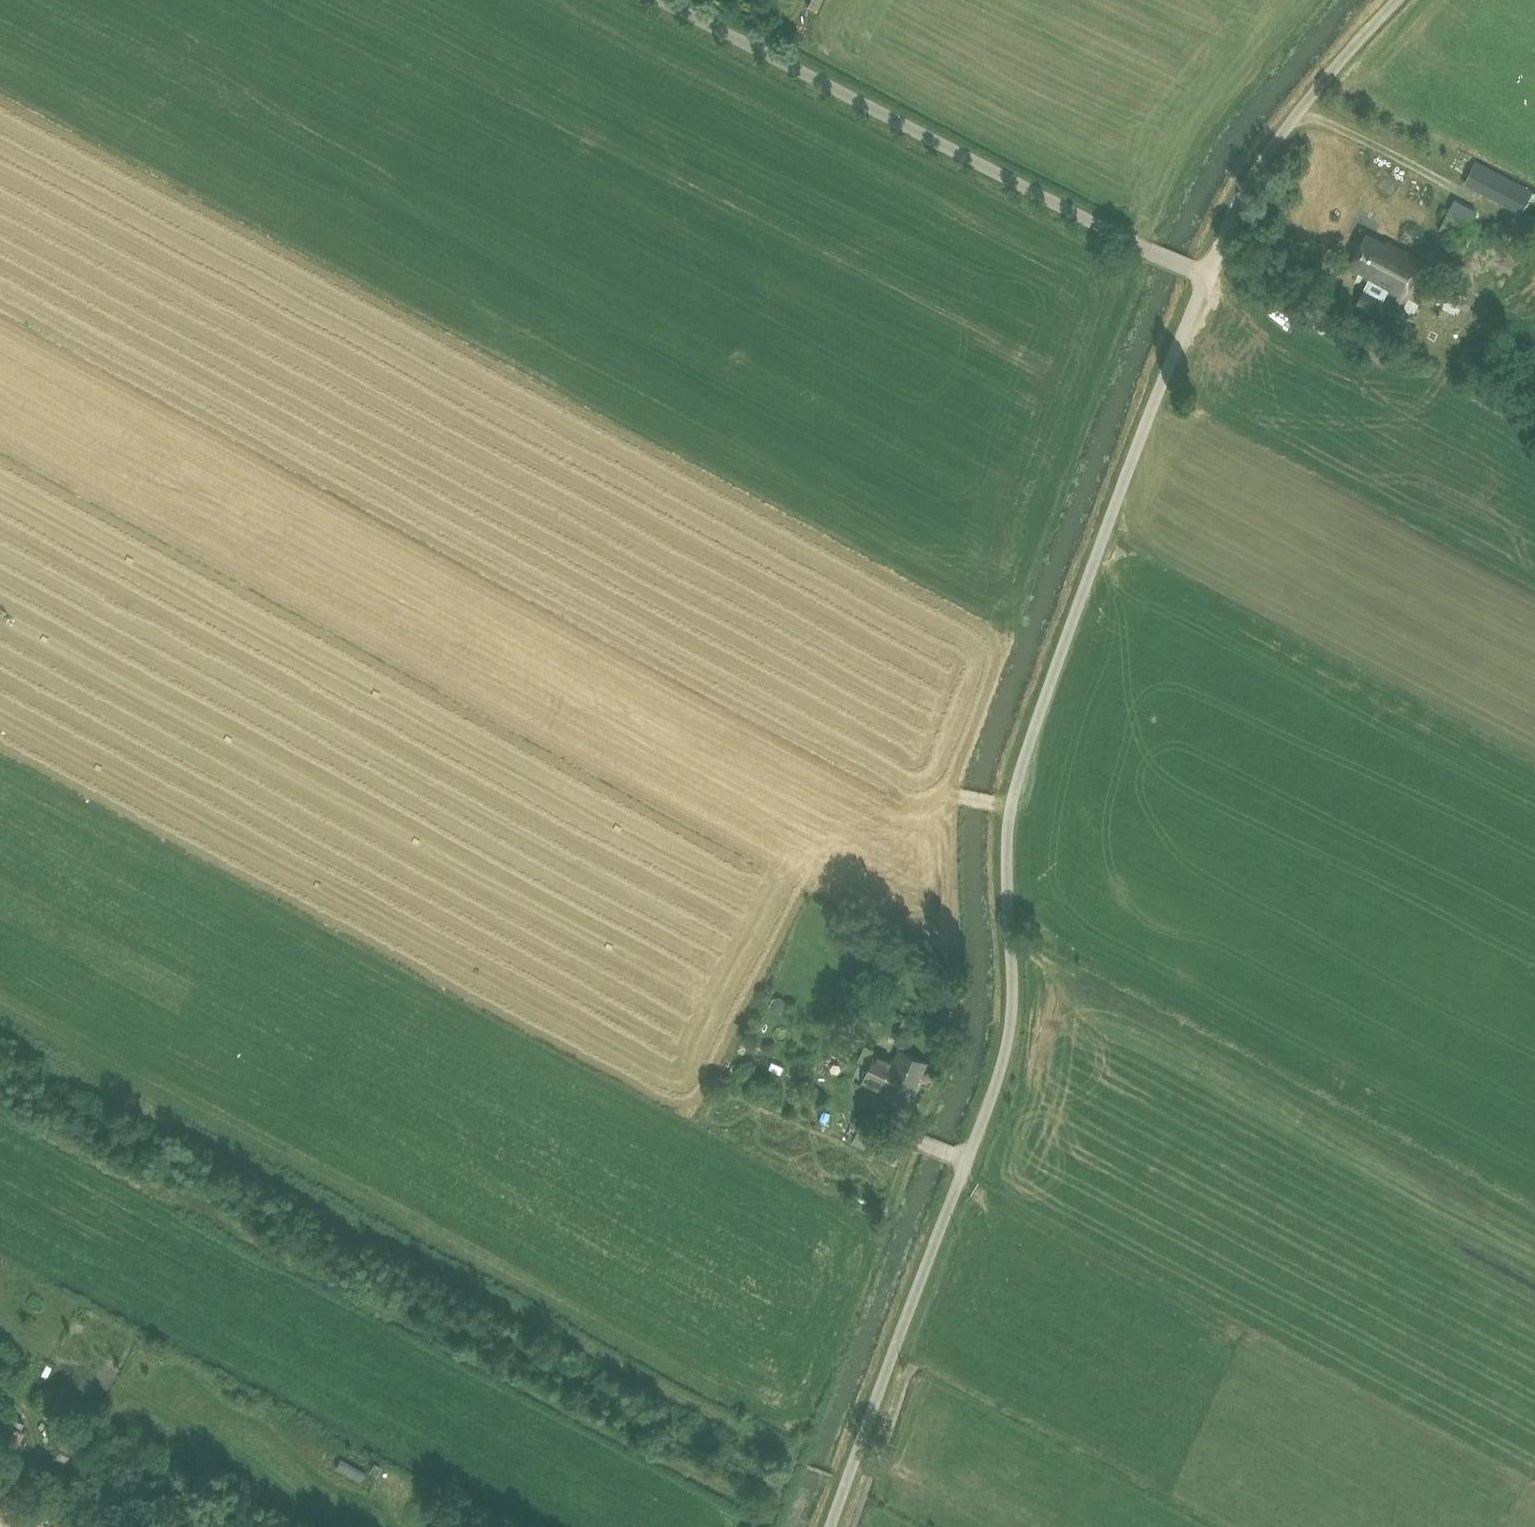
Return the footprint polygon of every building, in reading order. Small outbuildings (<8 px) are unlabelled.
[(1438,228),(1466,244),(1476,223),(1449,209),(1438,228)] [(1421,259),(1388,241),(1386,244),(1367,234),(1350,265),(1366,273),(1365,276),(1401,296),(1421,259)] [(1388,320),(1397,305),(1364,287),(1355,304),(1388,320)] [(918,1000),(917,1010),(934,1013),(936,1003),(918,1000)] [(877,1052),(863,1081),(880,1089),(879,1090),(906,1103),(926,1060),(900,1048),(894,1060),(877,1052)] [(850,1142),(881,1155),(891,1134),(860,1121),(850,1142)] [(6,1421),(0,1432),(0,1448),(13,1455),(24,1432),(6,1421)]
